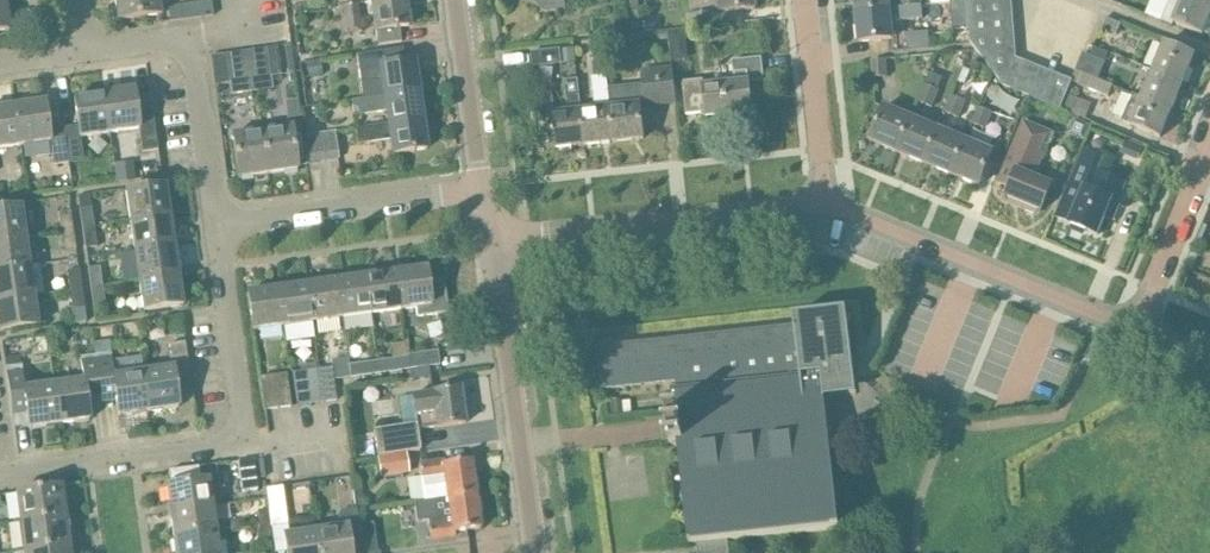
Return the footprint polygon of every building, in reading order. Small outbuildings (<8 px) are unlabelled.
[(118,22),(162,15),(160,0),(115,0),(118,22)] [(406,0),(389,0),(372,2),(378,46),(402,43),(400,28),(409,27),(406,0)] [(534,2),(544,1),(545,13),(566,11),(565,0),(533,0),(534,2)] [(755,0),(721,0),(722,14),(756,10),(755,0)] [(889,9),(888,0),(855,0),(857,14),(890,11),(889,9)] [(923,7),(922,0),(903,0),(903,7),(904,9),(923,7)] [(1012,0),(1005,0),(967,3),(968,20),(1013,16),(1012,0)] [(1209,18),(1209,7),(1193,0),(1183,0),(1173,24),(1203,36),(1209,18)] [(5,1),(0,1),(0,32),(10,31),(5,1)] [(180,6),(182,21),(214,16),(212,2),(180,6)] [(967,2),(951,4),(953,30),(969,29),(968,20),(967,3),(967,2)] [(358,4),(339,6),(341,20),(360,17),(358,4)] [(903,7),(889,9),(890,11),(857,14),(860,43),(893,39),(891,22),(924,18),(923,7),(904,9),(903,7)] [(689,16),(689,28),(711,25),(709,13),(689,16)] [(1014,33),(1013,16),(968,20),(969,29),(970,37),(1014,33)] [(1121,25),(1106,18),(1101,29),(1116,36),(1121,25)] [(923,21),(895,24),(896,38),(906,37),(906,34),(924,33),(923,21)] [(685,31),(669,33),(673,62),(689,61),(685,31)] [(668,32),(656,33),(657,42),(669,41),(668,32)] [(1016,59),(1014,33),(970,37),(970,44),(1004,86),(1016,59)] [(1183,84),(1194,57),(1165,44),(1154,72),(1183,84)] [(1109,53),(1094,47),(1089,58),(1105,65),(1109,53)] [(268,49),(272,77),(281,76),(277,48),(268,49)] [(273,89),(272,77),(268,49),(253,51),(257,79),(250,80),(252,92),(273,89)] [(575,49),(560,51),(532,54),(534,68),(576,63),(575,49)] [(382,82),(384,97),(384,98),(419,93),(414,62),(404,64),(402,50),(357,55),(361,85),(382,82)] [(243,81),(250,80),(257,79),(253,51),(239,53),(243,81)] [(231,95),(252,92),(250,80),(243,81),(239,53),(225,55),(229,84),(231,95)] [(211,57),(215,86),(229,84),(225,55),(211,57)] [(762,58),(738,61),(732,62),(734,84),(704,87),(704,81),(683,83),(687,115),(706,113),(706,118),(729,116),(729,113),(743,112),(744,114),(753,113),(749,84),(764,82),(762,58)] [(1004,86),(1018,92),(1030,65),(1016,59),(1004,86)] [(886,60),(872,61),(873,79),(888,77),(886,60)] [(307,63),(309,79),(323,77),(321,61),(307,63)] [(1030,65),(1018,92),(1032,98),(1044,70),(1030,65)] [(965,85),(971,71),(963,68),(958,82),(965,85)] [(607,78),(606,78),(613,143),(644,139),(640,106),(643,106),(643,108),(676,105),(672,69),(640,72),(641,86),(614,89),(613,80),(607,81),(607,78)] [(1060,110),(1072,82),(1044,70),(1032,98),(1060,110)] [(1172,111),(1183,84),(1154,72),(1143,98),(1142,99),(1172,111)] [(1113,87),(1083,74),(1079,85),(1109,97),(1113,87)] [(596,110),(582,112),(585,146),(613,143),(606,78),(592,80),(596,110)] [(556,149),(585,146),(582,112),(579,80),(565,81),(569,113),(553,115),(552,106),(554,106),(552,84),(535,85),(541,140),(554,138),(556,149)] [(932,109),(940,91),(925,85),(917,102),(932,109)] [(105,94),(110,133),(139,129),(142,153),(158,151),(154,116),(138,118),(134,90),(105,94)] [(423,121),(419,93),(384,98),(384,97),(352,101),(354,117),(386,113),(387,126),(423,121)] [(65,128),(70,162),(84,160),(81,137),(110,133),(105,94),(74,98),(78,127),(65,128)] [(1161,139),(1172,111),(1142,99),(1143,98),(1133,94),(1122,123),(1161,139)] [(952,96),(945,113),(960,119),(966,102),(952,96)] [(15,107),(21,146),(51,142),(54,165),(70,162),(65,128),(49,131),(45,102),(15,107)] [(15,107),(0,109),(0,149),(21,146),(15,107)] [(979,107),(972,124),(986,131),(993,113),(979,107)] [(870,142),(898,153),(912,120),(884,108),(870,142)] [(1075,119),(1068,134),(1084,141),(1090,126),(1075,119)] [(912,120),(898,153),(925,164),(939,131),(912,120)] [(387,126),(357,130),(359,142),(391,138),(394,155),(411,152),(411,153),(415,153),(414,152),(427,150),(423,121),(387,126)] [(1025,121),(1008,161),(999,183),(1011,188),(1007,198),(1041,212),(1052,186),(1036,179),(1054,133),(1025,121)] [(268,175),(298,171),(292,127),(262,131),(268,175)] [(239,179),(268,175),(262,131),(233,135),(239,179)] [(925,164),(952,175),(966,142),(939,131),(925,164)] [(339,160),(336,136),(335,133),(318,135),(321,162),(339,160)] [(321,162),(318,135),(303,137),(307,164),(321,162)] [(993,153),(966,142),(952,175),(980,187),(993,153)] [(1085,149),(1066,196),(1056,218),(1098,236),(1105,218),(1111,220),(1125,185),(1098,174),(1105,157),(1085,149)] [(136,180),(133,158),(114,161),(118,183),(136,180)] [(406,159),(396,161),(397,171),(408,169),(406,159)] [(67,172),(53,174),(55,188),(70,186),(67,172)] [(126,193),(131,222),(170,216),(166,187),(126,193)] [(79,197),(83,229),(95,228),(92,208),(91,196),(79,197)] [(26,238),(22,207),(0,210),(0,241),(26,238)] [(62,233),(74,231),(71,211),(59,213),(62,233)] [(175,246),(170,216),(131,222),(135,252),(175,246)] [(95,228),(83,229),(86,249),(98,247),(95,228)] [(74,231),(62,233),(65,252),(76,250),(74,231)] [(30,267),(26,238),(0,241),(0,272),(30,267)] [(179,275),(175,246),(135,252),(139,281),(179,275)] [(1191,253),(1187,265),(1194,267),(1198,256),(1191,253)] [(92,288),(104,286),(101,266),(89,268),(92,288)] [(34,296),(30,267),(0,272),(0,301),(34,296)] [(418,318),(449,313),(444,280),(428,282),(426,268),(396,272),(401,310),(417,308),(418,318)] [(70,291),(82,289),(79,269),(68,271),(70,291)] [(396,272),(366,277),(371,315),(401,310),(396,272)] [(184,306),(179,275),(139,281),(144,312),(184,306)] [(371,315),(366,277),(336,281),(342,319),(371,315)] [(307,285),(312,323),(342,319),(336,281),(307,285)] [(278,289),(283,327),(312,323),(307,285),(278,289)] [(92,288),(94,308),(107,306),(104,286),(92,288)] [(70,291),(73,311),(85,309),(82,289),(70,291)] [(253,331),(277,328),(283,327),(278,289),(248,293),(253,331)] [(0,301),(0,332),(38,327),(34,296),(0,301)] [(181,319),(168,322),(171,337),(184,335),(181,319)] [(672,398),(822,380),(847,377),(841,322),(598,349),(603,391),(677,383),(677,390),(672,391),(672,398)] [(119,416),(148,412),(142,372),(113,376),(109,342),(94,344),(96,355),(95,355),(100,390),(115,388),(119,416)] [(142,372),(148,412),(179,408),(175,380),(190,377),(185,343),(169,345),(172,368),(142,372)] [(439,365),(437,350),(408,354),(408,357),(410,369),(439,365)] [(82,381),(54,385),(60,425),(90,420),(86,392),(100,390),(95,355),(79,357),(82,381)] [(408,357),(378,361),(379,373),(410,369),(408,357)] [(379,373),(378,361),(348,365),(350,377),(379,373)] [(332,368),(319,370),(323,403),(336,401),(333,381),(350,377),(348,365),(332,368)] [(30,429),(60,425),(54,385),(23,389),(20,366),(6,368),(11,403),(26,401),(30,429)] [(297,407),(323,403),(319,370),(292,374),(297,407)] [(265,411),(288,408),(292,407),(287,375),(260,378),(265,411)] [(822,380),(672,398),(674,414),(666,415),(669,444),(678,443),(690,546),(698,545),(729,541),(839,529),(822,380)] [(432,394),(412,397),(416,426),(416,428),(416,430),(416,431),(442,428),(466,424),(461,389),(437,392),(432,393),(432,394)] [(610,405),(606,405),(607,417),(611,416),(611,418),(624,417),(624,415),(623,401),(623,400),(622,400),(610,401),(610,405)] [(416,426),(374,432),(377,456),(419,450),(416,431),(416,430),(416,428),(416,426)] [(408,473),(406,454),(377,458),(380,477),(408,473)] [(254,460),(238,462),(242,492),(258,490),(254,460)] [(444,475),(447,499),(476,495),(471,461),(445,465),(444,461),(419,464),(421,478),(444,475)] [(220,489),(217,466),(169,472),(171,486),(167,486),(171,513),(213,507),(210,490),(220,489)] [(62,487),(17,494),(21,522),(61,517),(58,495),(63,494),(62,487)] [(315,530),(289,534),(283,487),(266,489),(276,552),(283,552),(287,552),(318,552),(315,530)] [(362,490),(354,491),(357,510),(370,508),(368,495),(363,496),(362,490)] [(480,529),(476,495),(447,499),(415,503),(418,523),(428,521),(431,539),(456,536),(455,532),(480,529)] [(213,507),(171,513),(174,538),(225,531),(224,522),(215,524),(213,507)] [(315,530),(318,552),(363,552),(359,526),(357,509),(341,512),(335,527),(315,530)] [(257,511),(259,526),(271,525),(269,510),(257,511)] [(66,516),(61,517),(21,522),(25,552),(70,546),(66,516)] [(271,525),(259,526),(261,541),(273,540),(271,525)] [(174,538),(176,552),(220,552),(218,540),(226,539),(225,531),(174,538)] [(698,545),(699,552),(730,552),(729,541),(698,545)]
